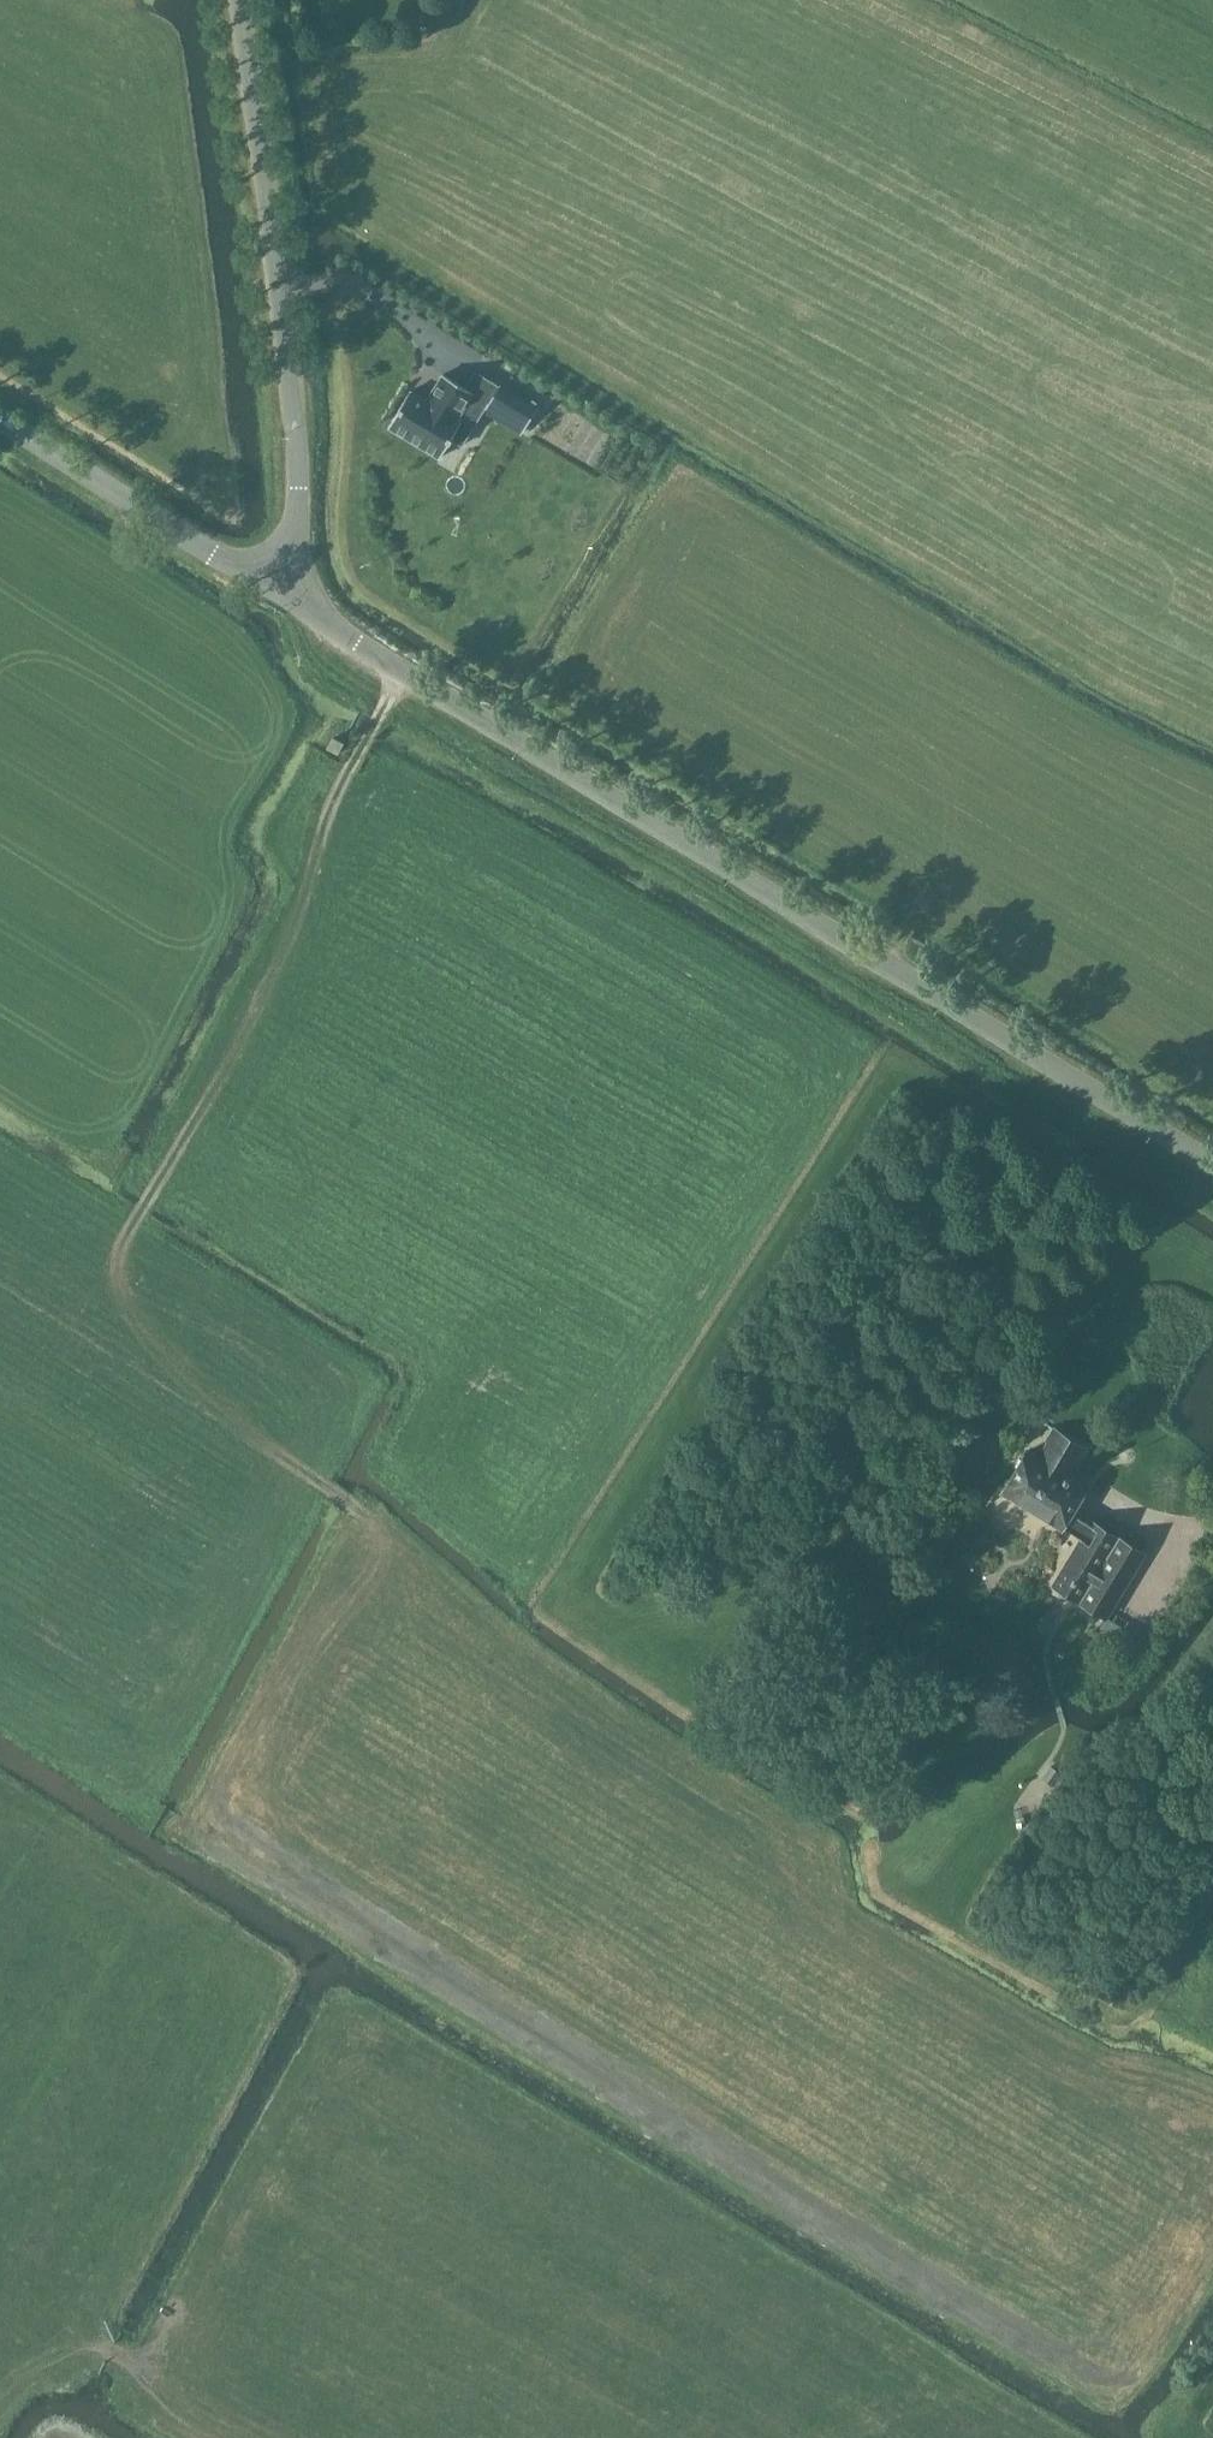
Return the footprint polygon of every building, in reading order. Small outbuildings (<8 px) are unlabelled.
[(411,391),(390,427),(439,456),(450,437),(463,445),(488,403),(526,426),(537,408),(476,371),(466,387),(444,375),(428,401),(411,391)] [(344,743),(333,737),(328,748),(339,755),(344,743)] [(1040,1427),(1050,1411),(1038,1403),(1027,1419),(1040,1427)] [(1092,1483),(1075,1472),(1089,1448),(1055,1425),(1037,1455),(1027,1449),(1001,1493),(1011,1500),(1012,1498),(1053,1523),(1052,1525),(1063,1531),(1065,1528),(1080,1537),(1051,1585),(1103,1617),(1144,1552),(1093,1521),(1091,1524),(1074,1513),(1092,1483)] [(1105,1615),(1134,1635),(1142,1623),(1112,1604),(1105,1615)]
